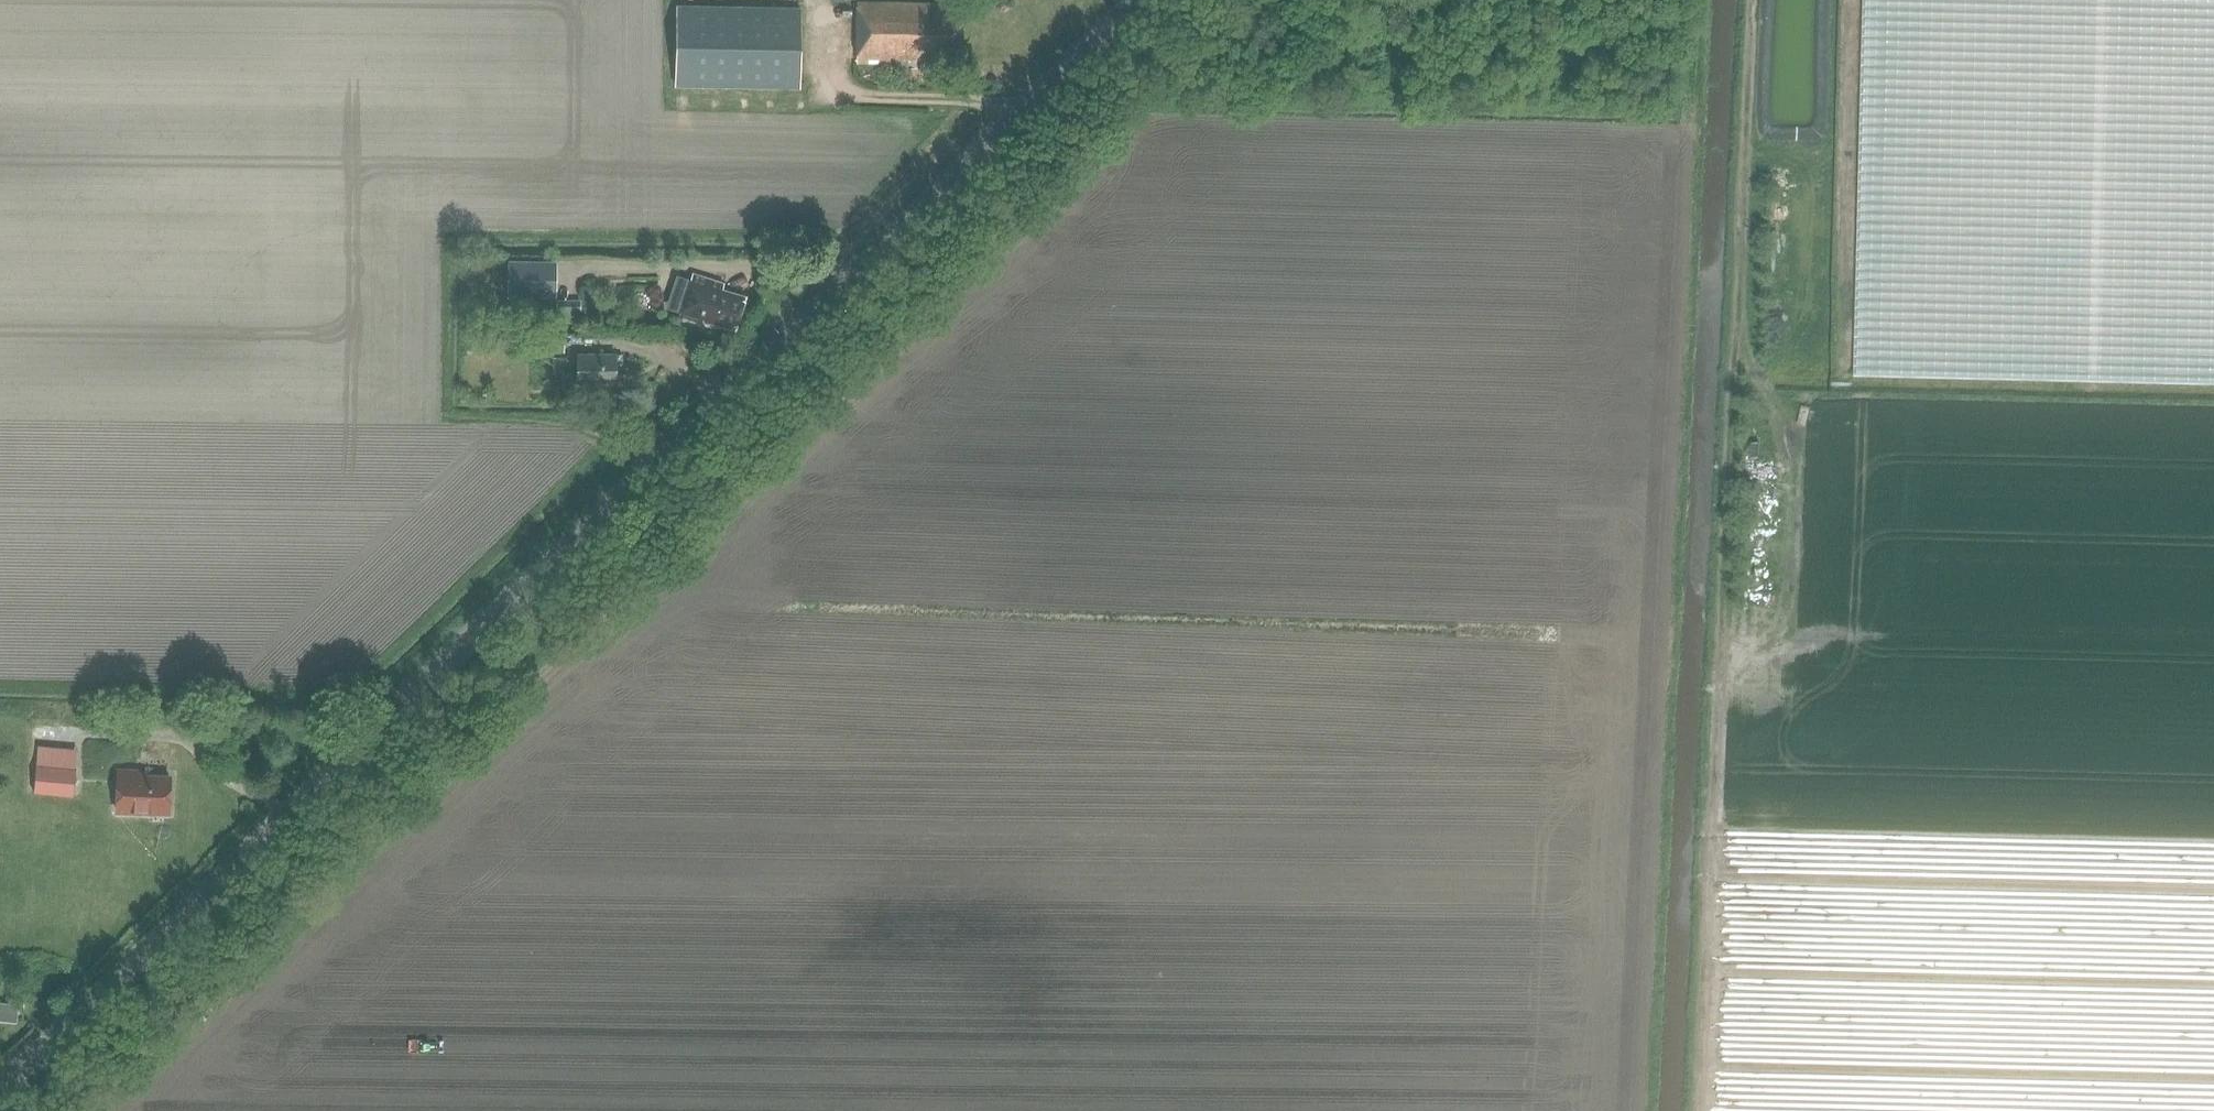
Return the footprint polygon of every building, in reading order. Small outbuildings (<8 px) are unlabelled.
[(2053,157),(2213,158),(2213,0),(2055,0),(2053,157)] [(857,2),(857,65),(899,65),(897,85),(915,86),(916,70),(915,70),(916,61),(935,61),(935,53),(962,53),(962,3),(857,2)] [(676,87),(798,89),(799,10),(677,8),(676,87)] [(557,259),(509,259),(509,296),(556,296),(557,259)] [(700,320),(734,331),(745,299),(721,292),(723,287),(691,276),(689,283),(680,280),(674,298),(683,301),(677,319),(699,326),(700,320)] [(607,278),(593,282),(595,289),(609,285),(607,278)] [(583,298),(558,299),(558,320),(583,320),(583,298)] [(578,385),(613,385),(614,356),(578,356),(578,385)] [(74,797),(76,770),(36,766),(34,793),(74,797)] [(137,777),(137,772),(119,771),(117,811),(169,813),(170,778),(137,777)] [(20,1017),(43,1017),(43,1002),(20,1002),(20,1017)]
